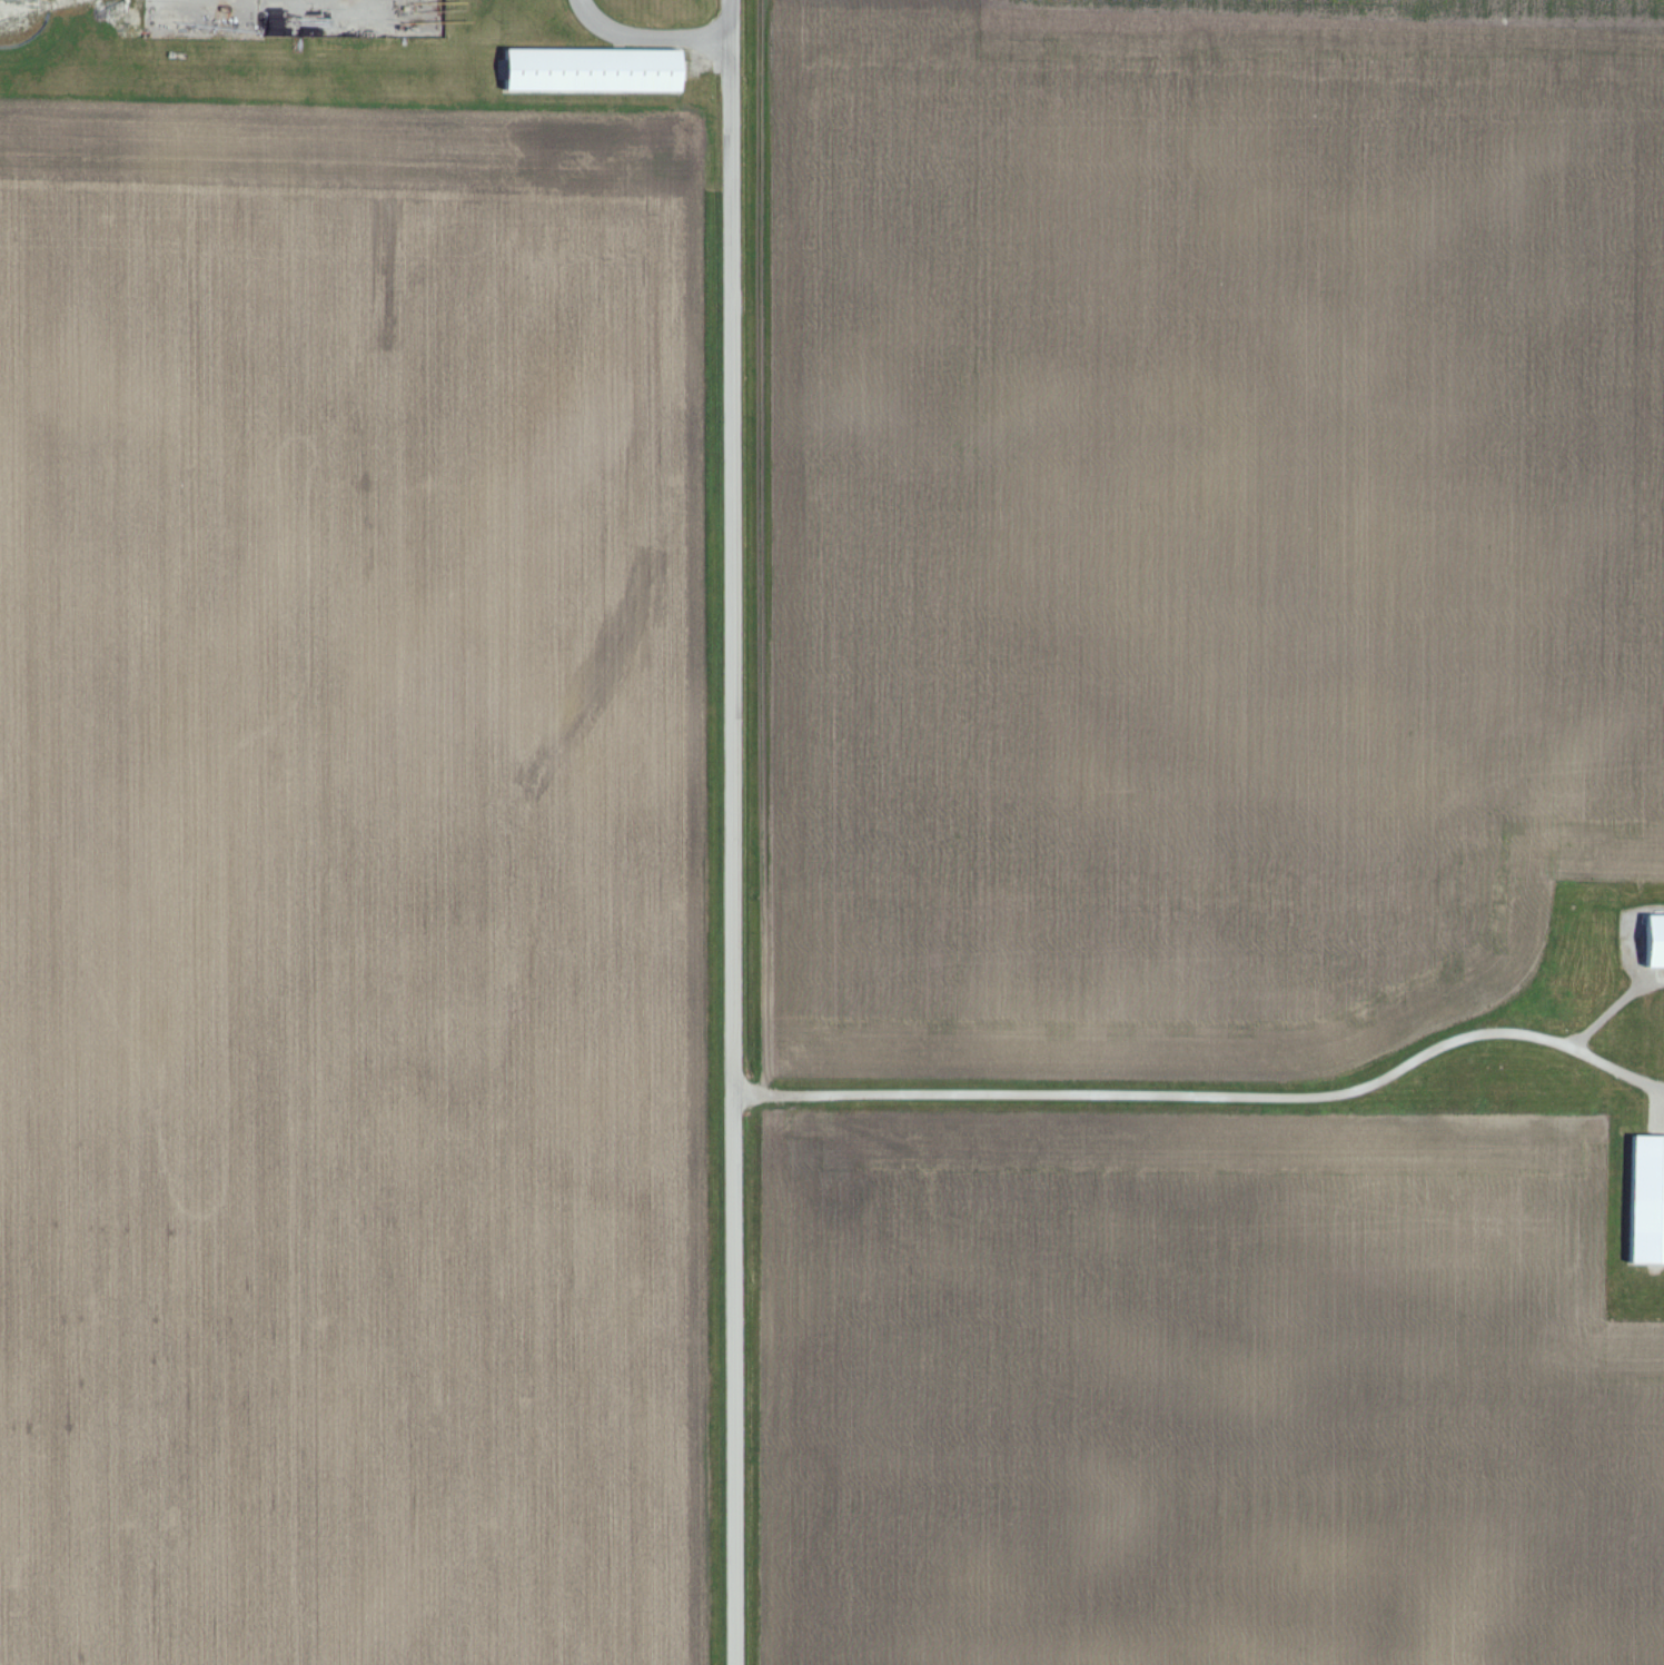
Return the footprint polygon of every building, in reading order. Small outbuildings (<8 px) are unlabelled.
[(687,93),(688,51),(511,50),(511,91),(687,93)] [(1663,1264),(1663,1137),(1625,1136),(1623,1263),(1663,1264)]
